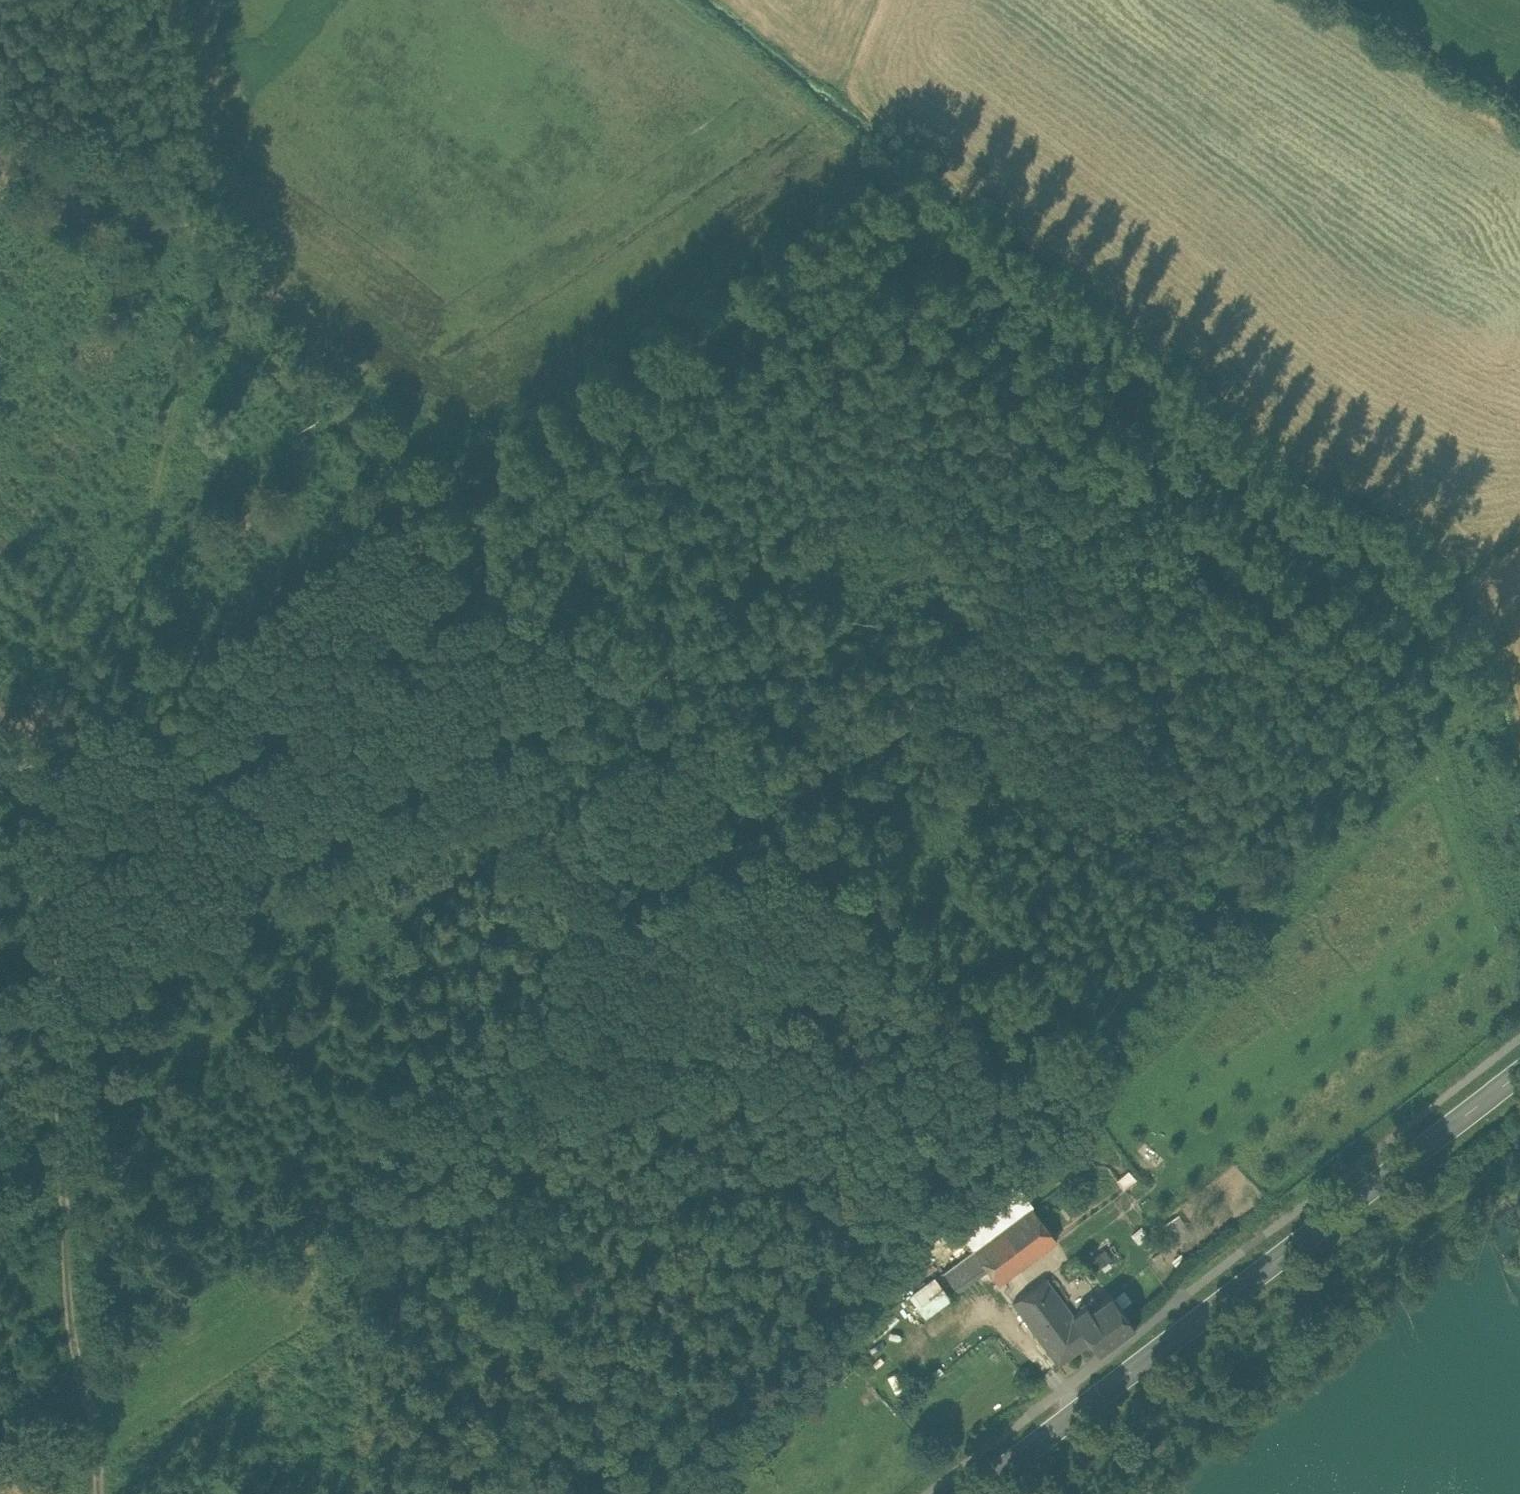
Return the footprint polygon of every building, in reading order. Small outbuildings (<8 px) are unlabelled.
[(956,1225),(974,1248),(1032,1205),(1015,1181),(956,1225)] [(1032,1205),(974,1248),(988,1268),(999,1282),(1057,1239),(1032,1205)] [(974,1248),(956,1225),(927,1246),(944,1270),(974,1248)] [(1143,1227),(1133,1234),(1139,1242),(1149,1234),(1143,1227)] [(974,1248),(944,1270),(959,1290),(988,1268),(974,1248)] [(949,1297),(935,1277),(911,1295),(925,1314),(949,1297)] [(1073,1314),(1046,1277),(1013,1301),(1059,1363),(1092,1339),(1073,1314)] [(1111,1293),(1097,1304),(1093,1298),(1073,1314),(1092,1339),(1100,1350),(1134,1324),(1111,1293)]
